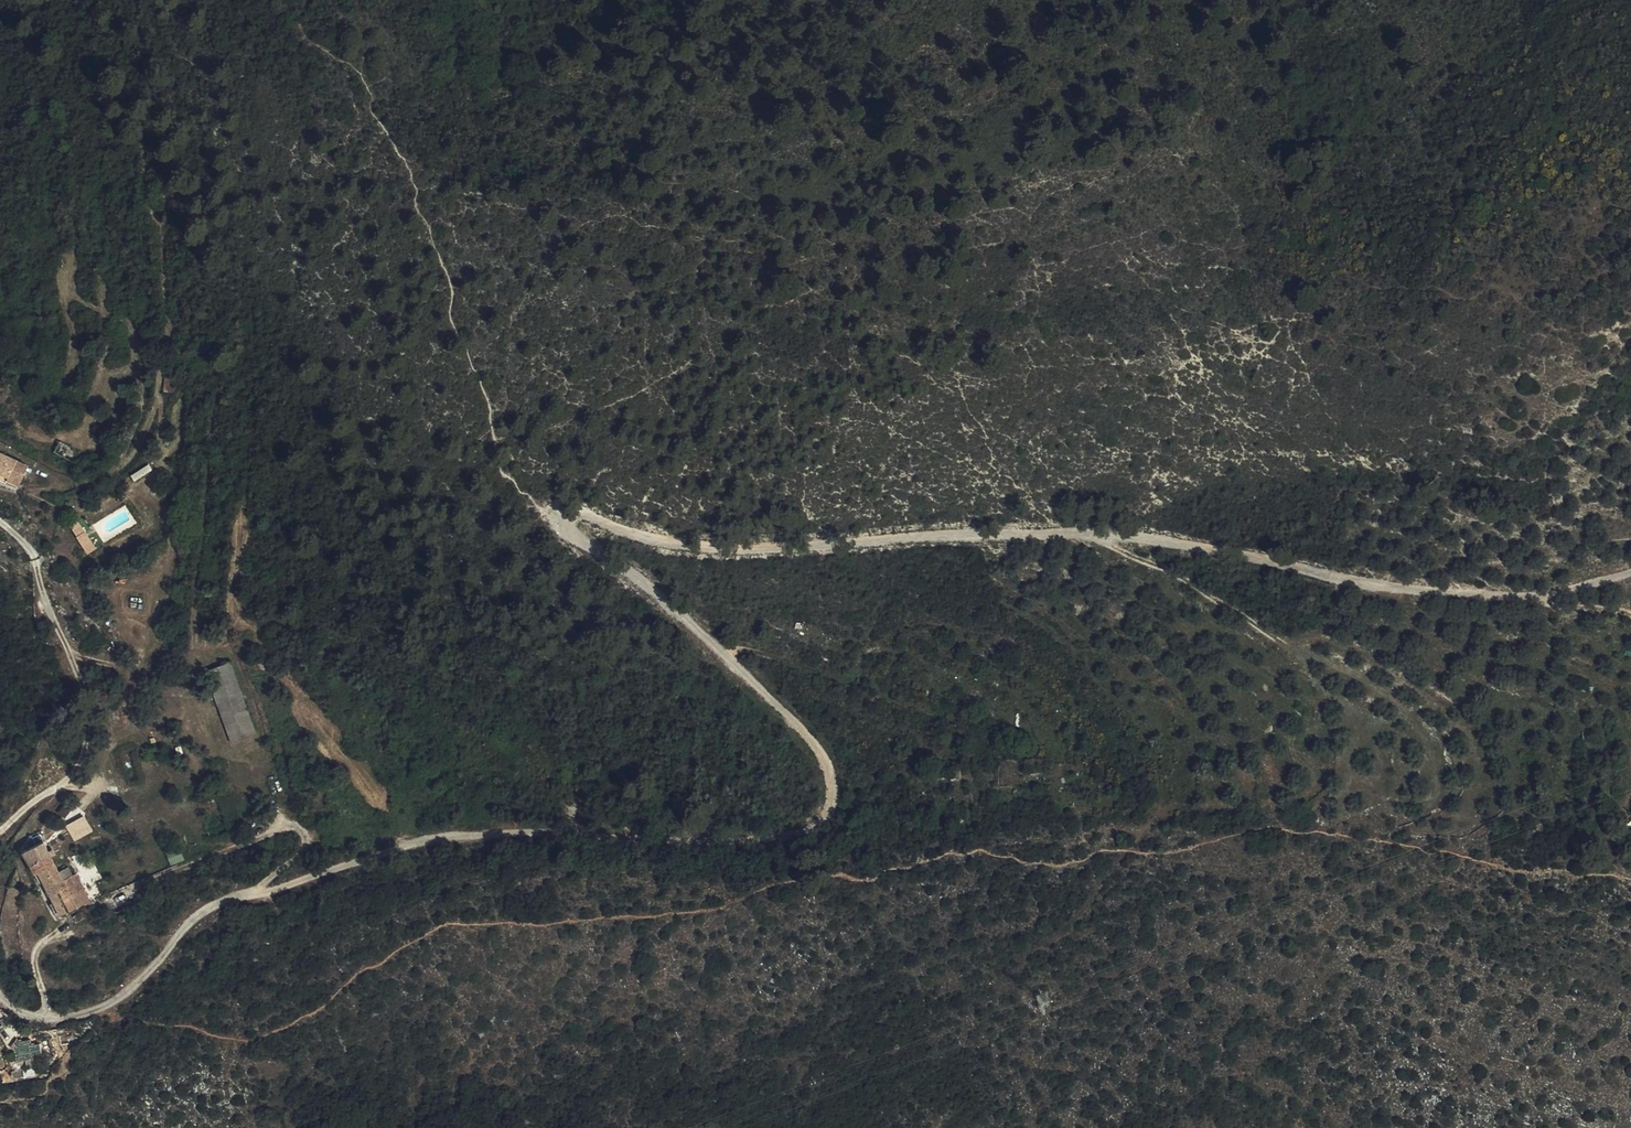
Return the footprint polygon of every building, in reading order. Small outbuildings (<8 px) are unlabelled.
[(4,451),(0,459),(0,467),(15,475),(21,461),(4,451)] [(71,525),(87,553),(96,547),(80,520),(71,525)] [(47,842),(42,844),(26,851),(30,862),(27,864),(32,878),(36,876),(42,892),(46,890),(52,907),(50,908),(54,919),(60,916),(75,908),(72,901),(60,873),(54,859),(47,842)] [(88,902),(85,895),(72,901),(75,908),(80,906),(84,904),(88,902)]
